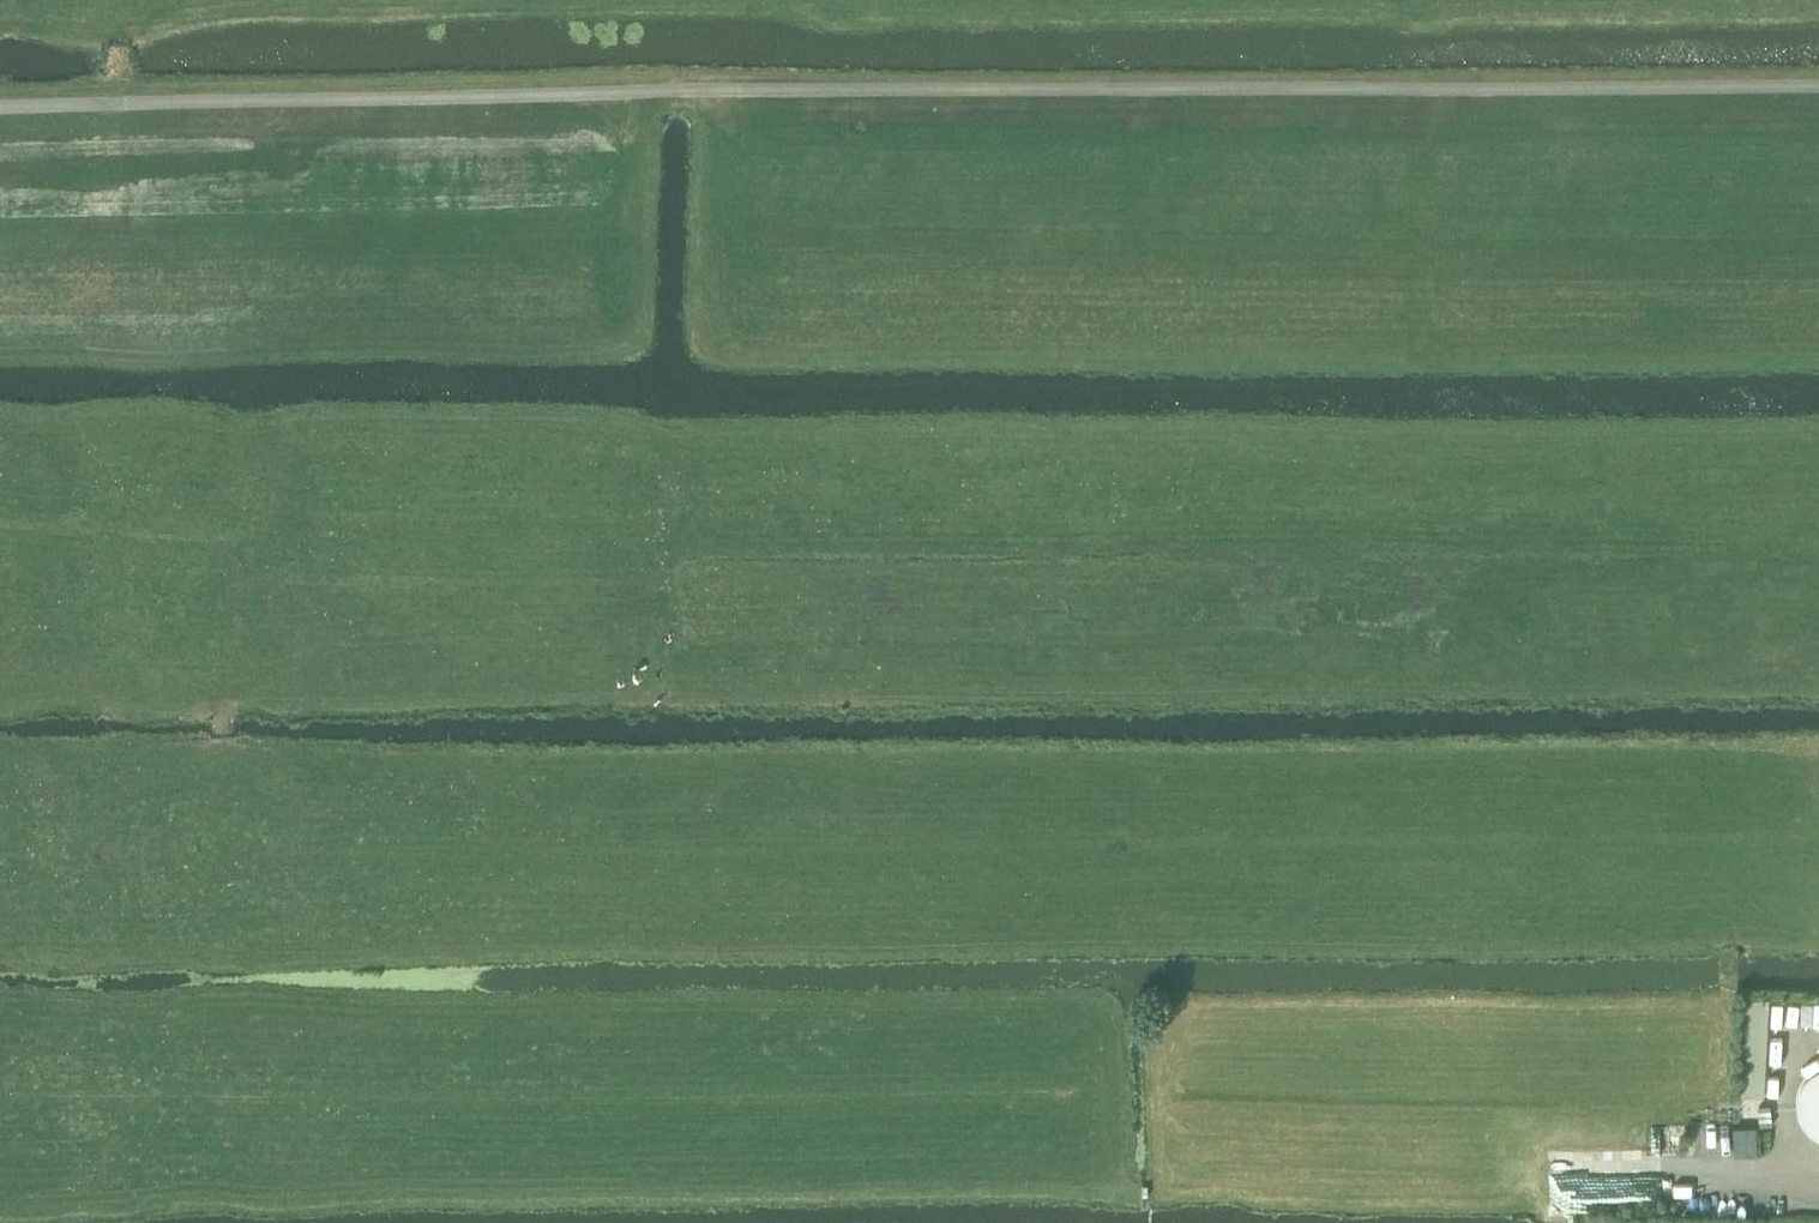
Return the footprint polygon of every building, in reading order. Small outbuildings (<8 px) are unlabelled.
[(1816,1071),(1813,1073),(1810,1075),(1808,1077),(1806,1080),(1804,1083),(1802,1086),(1800,1089),(1799,1092),(1798,1096),(1798,1099),(1797,1103),(1798,1106),(1798,1110),(1799,1113),(1800,1116),(1801,1120),(1803,1123),(1804,1126),(1807,1128),(1809,1131),(1812,1133),(1814,1135),(1817,1137),(1818,1138),(1818,1069),(1816,1071)]
